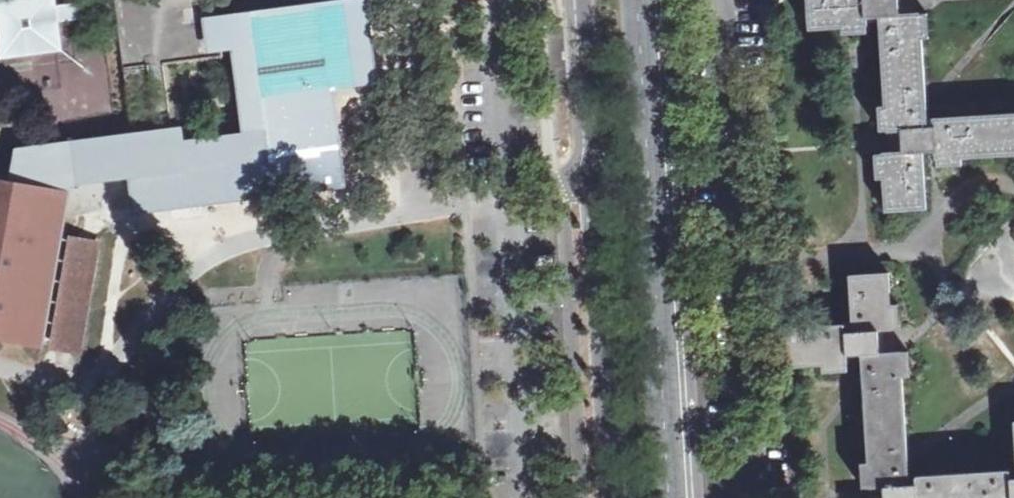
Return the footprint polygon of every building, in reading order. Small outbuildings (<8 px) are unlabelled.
[(79,354),(99,238),(62,233),(70,194),(46,188),(47,184),(139,172),(145,209),(259,195),(262,189),(351,180),(350,168),(333,169),(322,87),(366,81),(355,3),(313,9),(312,0),(253,0),(254,9),(240,9),(240,18),(218,21),(216,0),(209,0),(119,13),(126,61),(147,58),(254,43),(269,152),(185,161),(182,132),(24,151),(19,169),(34,172),(31,187),(0,181),(0,338),(79,354)] [(4,56),(59,49),(56,21),(85,18),(83,5),(54,8),(53,0),(0,0),(0,25),(4,56)] [(810,28),(841,27),(842,36),(866,34),(864,15),(882,14),(886,106),(878,106),(879,131),(902,129),(904,155),(876,155),(876,180),(883,180),(884,209),(925,207),(922,152),(938,152),(938,167),(961,167),(960,159),(1013,156),(1013,114),(935,118),(935,128),(927,128),(923,38),(930,39),(928,12),(900,14),(899,0),(808,0),(810,28)] [(1009,479),(1009,470),(917,476),(917,485),(909,485),(902,376),(908,376),(907,353),(881,355),(879,330),(899,329),(897,305),(890,306),(888,275),(849,278),(853,332),(845,332),(845,326),(788,329),(790,369),(822,367),(823,373),(849,372),(848,357),(860,357),(867,462),(860,462),(861,489),(880,488),(881,497),(1013,497),(1013,479),(1009,479)]
